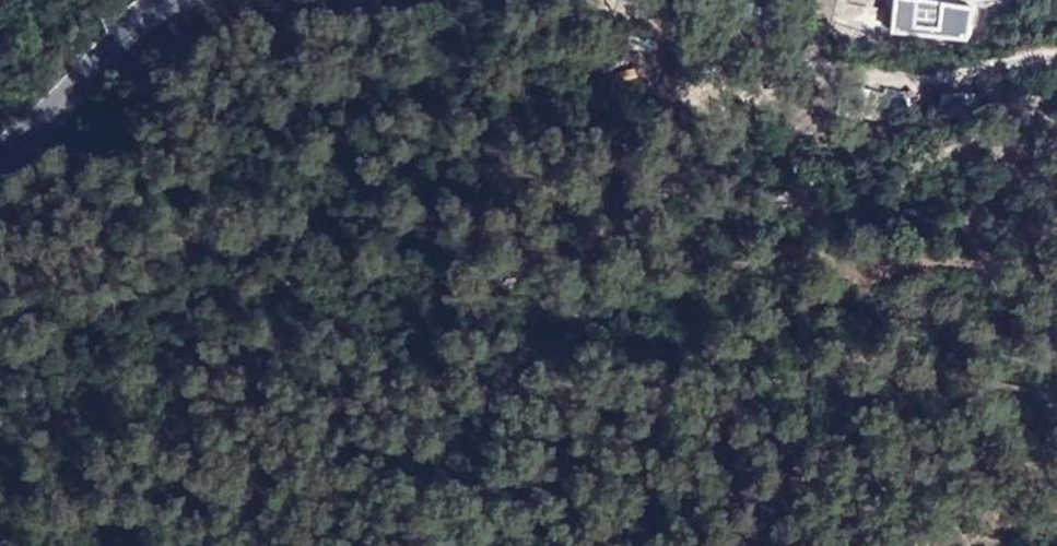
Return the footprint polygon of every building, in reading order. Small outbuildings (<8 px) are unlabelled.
[(882,11),(884,0),(828,0),(882,11)] [(914,0),(894,0),(892,30),(950,38),(951,32),(968,34),(971,8),(914,0)]
